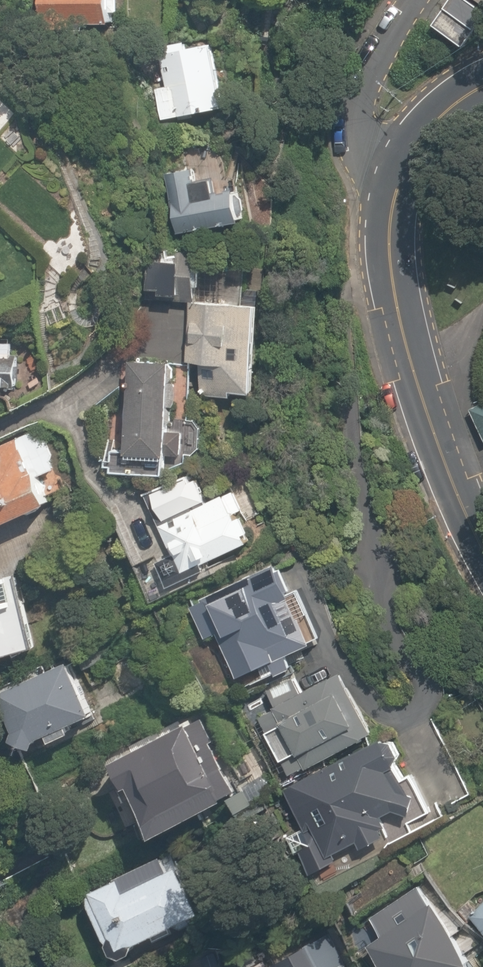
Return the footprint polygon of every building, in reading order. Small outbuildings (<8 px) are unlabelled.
[(40,30),(121,31),(122,0),(41,0),(40,30)] [(463,0),(448,0),(431,27),(466,50),(482,24),(482,13),(463,0)] [(215,50),(168,57),(173,85),(156,87),(163,127),(226,117),(215,50)] [(196,169),(161,174),(172,242),(247,229),(241,192),(201,198),(196,169)] [(201,257),(153,255),(152,300),(200,302),(201,257)] [(199,401),(256,404),(261,306),(192,303),(190,362),(189,367),(201,368),(199,401)] [(18,396),(18,361),(13,361),(13,343),(0,344),(0,427),(10,427),(9,396),(18,396)] [(188,362),(132,360),(129,460),(185,462),(188,362)] [(482,436),(482,403),(471,408),(482,436)] [(51,516),(17,440),(0,448),(0,539),(51,516)] [(200,572),(256,545),(230,491),(210,500),(196,470),(141,497),(173,562),(153,572),(166,598),(203,579),(200,572)] [(219,637),(238,684),(305,656),(313,675),(347,661),(306,561),(189,609),(203,644),(219,637)] [(0,585),(0,668),(45,656),(26,578),(0,585)] [(0,696),(0,708),(25,759),(100,722),(71,662),(0,696)] [(304,672),(264,690),(273,708),(259,714),(289,780),(306,772),(308,776),(383,741),(350,668),(311,686),(304,672)] [(135,792),(161,854),(233,798),(199,719),(107,758),(124,797),(135,792)] [(287,833),(309,880),(339,866),(336,859),(358,848),(361,855),(392,840),(385,827),(405,817),(411,831),(429,822),(389,740),(281,792),(298,828),(287,833)] [(84,896),(111,952),(119,948),(126,962),(193,930),(187,917),(200,910),(180,870),(173,874),(169,867),(150,876),(146,867),(84,896)] [(433,881),(373,923),(404,966),(482,966),(482,952),(433,881)] [(464,918),(482,939),(482,901),(464,918)] [(335,941),(282,966),(348,966),(335,941)]
